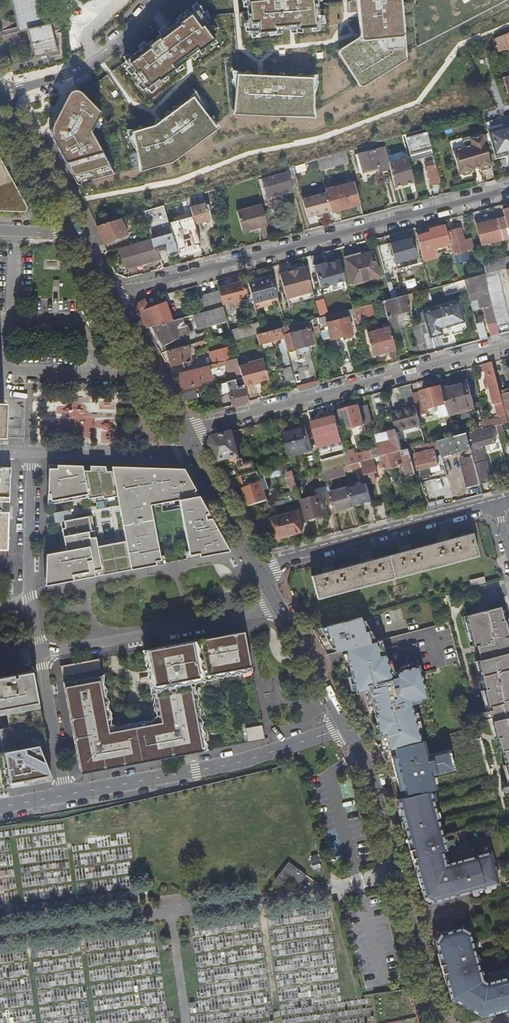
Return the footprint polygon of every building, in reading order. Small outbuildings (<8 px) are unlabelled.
[(18,30),(18,32),(28,30),(34,55),(33,55),(33,56),(56,51),(56,49),(55,50),(50,24),(50,25),(50,23),(49,23),(44,0),(12,0),(18,30)] [(313,0),(267,0),(266,3),(249,4),(251,25),(259,25),(259,36),(276,34),(275,29),(299,27),(299,31),(316,30),(313,0)] [(364,42),(402,39),(404,36),(401,0),(357,0),(357,1),(361,39),(364,42)] [(200,31),(191,17),(180,25),(181,27),(161,43),(159,41),(149,49),(151,52),(131,65),(137,74),(135,76),(147,91),(214,43),(204,29),(200,31)] [(493,38),(497,53),(508,48),(508,32),(493,38)] [(364,42),(361,39),(341,51),(340,55),(360,86),(363,87),(405,60),(404,36),(402,39),(364,42)] [(314,80),(237,77),(234,112),(233,117),(314,119),(314,80)] [(91,134),(102,113),(83,93),(77,87),(70,86),(47,133),(77,188),(115,175),(91,134)] [(155,128),(132,134),(139,167),(140,172),(173,164),(217,129),(214,125),(193,97),(155,128)] [(485,122),(488,132),(508,126),(508,116),(485,122)] [(495,156),(505,153),(505,155),(508,154),(508,126),(488,132),(495,156)] [(426,129),(405,135),(410,154),(431,149),(426,129)] [(482,136),(470,139),(472,146),(464,148),(452,151),(459,174),(463,176),(469,175),(472,170),(472,169),(472,167),(478,166),(479,168),(490,165),(482,136)] [(472,146),(470,139),(462,142),(464,148),(472,146)] [(387,156),(385,147),(358,154),(363,171),(379,167),(381,172),(390,169),(389,163),(387,156)] [(410,154),(407,155),(408,158),(409,162),(433,155),(431,149),(410,154)] [(406,151),(387,156),(389,163),(408,158),(407,155),(406,151)] [(347,152),(318,161),(321,170),(350,162),(347,152)] [(26,212),(27,207),(0,158),(0,211),(26,212)] [(390,169),(395,187),(415,182),(409,162),(408,158),(389,163),(390,169)] [(432,185),(441,183),(435,161),(426,163),(432,185)] [(294,168),(287,170),(287,172),(262,179),(267,196),(299,187),(294,168)] [(331,210),(331,211),(361,203),(355,182),(326,190),(327,193),(331,210)] [(303,199),(307,217),(331,210),(327,193),(303,199)] [(188,199),(165,205),(165,206),(169,219),(175,217),(174,212),(175,211),(181,210),(185,225),(186,227),(195,224),(191,207),(188,199)] [(191,207),(195,224),(210,220),(205,203),(191,207)] [(268,225),(263,205),(237,211),(243,232),(268,225)] [(154,238),(172,233),(169,219),(165,206),(146,211),(154,238)] [(181,210),(175,211),(179,226),(185,225),(181,210)] [(475,222),(481,245),(508,238),(508,234),(505,217),(487,222),(487,219),(475,222)] [(113,221),(96,225),(104,244),(125,235),(121,218),(113,221)] [(418,237),(424,261),(437,257),(436,254),(435,248),(444,246),(450,244),(447,232),(445,226),(430,230),(431,233),(418,237)] [(452,231),(447,232),(450,244),(452,250),(452,252),(454,252),(455,254),(474,249),(471,238),(464,240),(461,232),(453,234),(452,231)] [(154,238),(151,239),(154,249),(157,249),(167,246),(169,255),(178,253),(172,233),(154,238)] [(391,245),(379,248),(384,267),(418,258),(412,237),(390,242),(391,245)] [(151,239),(118,248),(123,265),(128,268),(159,260),(157,249),(154,249),(151,239)] [(435,248),(436,254),(446,251),(444,246),(435,248)] [(354,285),(380,278),(374,252),(348,259),(348,258),(347,258),(354,285)] [(497,271),(508,268),(508,257),(486,263),(486,265),(489,273),(497,271)] [(343,282),(347,281),(341,261),(326,265),(326,263),(316,266),(321,287),(343,282)] [(476,268),(478,276),(485,274),(489,273),(486,265),(476,268)] [(307,268),(302,269),(308,293),(313,292),(307,268)] [(308,293),(302,269),(297,270),(298,273),(291,275),(290,272),(281,275),(287,299),(289,298),(308,293)] [(497,325),(508,322),(508,317),(497,271),(489,273),(485,274),(497,322),(497,325)] [(465,280),(470,299),(480,296),(482,308),(484,307),(488,324),(497,322),(485,274),(478,276),(465,280)] [(250,283),(251,288),(255,303),(272,299),(279,297),(274,277),(250,283)] [(226,287),(220,288),(220,291),(224,306),(228,304),(235,302),(237,308),(255,303),(251,288),(247,289),(245,282),(226,287)] [(343,282),(321,287),(323,295),(345,289),(343,282)] [(200,296),(204,313),(225,307),(224,306),(220,291),(200,296)] [(308,293),(289,298),(291,305),(310,299),(308,293)] [(383,301),(390,327),(390,328),(399,326),(396,314),(411,310),(408,302),(414,300),(412,294),(393,299),(383,301)] [(480,296),(470,299),(473,310),(482,308),(480,296)] [(273,305),(272,299),(255,303),(257,309),(273,305)] [(143,319),(149,328),(154,327),(174,321),(167,303),(151,309),(146,300),(145,300),(140,303),(139,310),(143,319)] [(424,312),(431,337),(442,334),(443,338),(464,333),(467,328),(460,302),(424,312)] [(354,309),(358,325),(362,324),(361,318),(375,314),(373,305),(354,309)] [(204,313),(195,315),(199,328),(228,320),(225,307),(204,313)] [(318,319),(320,324),(327,323),(331,340),(353,334),(347,311),(343,312),(320,318),(318,319)] [(165,346),(167,345),(188,334),(183,318),(174,321),(154,327),(165,346)] [(293,326),(287,327),(282,329),(285,341),(286,343),(288,351),(314,344),(310,329),(307,329),(306,322),(298,324),(300,332),(295,333),(293,326)] [(234,342),(258,335),(263,334),(260,323),(231,331),(232,334),(234,342)] [(419,346),(425,344),(421,326),(414,327),(419,346)] [(374,355),(396,349),(390,328),(390,327),(369,333),(374,355)] [(483,328),(478,329),(480,340),(486,338),(483,328)] [(258,335),(261,345),(282,339),(282,342),(285,341),(282,329),(263,334),(258,335)] [(285,360),(290,359),(288,351),(286,343),(281,344),(285,360)] [(170,359),(172,367),(193,361),(189,345),(168,351),(170,359)] [(214,347),(214,358),(231,358),(231,347),(214,347)] [(233,380),(237,379),(243,378),(241,367),(238,358),(221,363),(222,366),(229,364),(233,380)] [(261,381),(270,379),(264,360),(250,363),(250,365),(241,367),(243,378),(246,386),(257,384),(256,382),(261,381)] [(493,363),(485,365),(495,404),(496,404),(499,415),(479,421),(481,428),(484,427),(485,430),(489,428),(492,427),(497,426),(508,423),(506,412),(493,363)] [(215,364),(180,373),(182,381),(184,389),(201,384),(201,382),(214,379),(211,369),(215,368),(215,364)] [(288,381),(295,379),(292,366),(285,368),(288,381)] [(234,406),(250,401),(246,386),(243,378),(237,379),(240,390),(230,392),(234,406)] [(469,383),(472,395),(479,394),(476,380),(469,382),(469,383)] [(449,414),(475,407),(472,395),(469,383),(443,390),(449,414)] [(443,390),(443,387),(436,388),(435,384),(428,386),(430,390),(414,394),(417,408),(419,416),(428,414),(427,410),(433,408),(435,413),(438,412),(440,419),(450,416),(449,414),(443,390)] [(361,408),(360,406),(340,411),(345,430),(363,426),(363,428),(366,428),(361,408)] [(366,428),(367,432),(375,430),(369,406),(361,408),(366,428)] [(397,428),(398,431),(422,425),(419,416),(417,408),(393,414),(397,428)] [(345,467),(350,465),(347,453),(337,416),(323,420),(320,409),(310,411),(312,420),(315,431),(325,429),(327,436),(330,435),(330,438),(334,458),(322,461),(324,467),(311,470),(312,475),(325,472),(345,467)] [(308,427),(284,433),(290,455),(313,449),(308,427)] [(496,443),(492,427),(489,428),(485,430),(484,427),(481,428),(480,428),(467,431),(468,434),(472,449),(474,457),(475,462),(481,484),(492,481),(487,462),(486,462),(482,447),(496,443)] [(372,451),(374,459),(381,457),(403,451),(398,431),(397,428),(390,430),(390,431),(376,435),(379,448),(372,450),(372,451)] [(242,464),(234,431),(214,437),(211,443),(221,461),(225,460),(227,463),(230,467),(237,466),(240,476),(243,476),(258,471),(255,461),(242,464)] [(472,449),(468,434),(455,437),(439,442),(441,448),(442,455),(443,457),(472,449)] [(441,448),(439,442),(427,445),(410,449),(411,452),(423,449),(424,453),(415,456),(419,471),(422,471),(423,478),(433,475),(431,468),(445,465),(443,457),(442,455),(437,456),(436,450),(441,448)] [(403,451),(381,457),(384,470),(401,466),(404,475),(407,475),(407,476),(416,474),(411,452),(410,449),(403,451)] [(366,461),(373,459),(374,459),(372,451),(356,455),(355,450),(347,453),(350,465),(362,462),(366,461)] [(469,488),(481,484),(475,462),(474,457),(462,460),(469,488)] [(376,473),(373,459),(366,461),(362,462),(363,467),(368,484),(368,485),(376,482),(374,474),(376,473)] [(363,467),(362,462),(350,465),(345,467),(346,471),(363,467)] [(183,469),(49,465),(48,505),(78,506),(78,502),(90,503),(90,508),(105,508),(105,511),(119,512),(117,555),(88,554),(89,522),(58,521),(57,553),(46,552),(45,585),(161,564),(162,519),(190,520),(189,559),(229,551),(183,469)] [(0,467),(0,550),(7,550),(11,467),(0,467)] [(346,471),(345,467),(325,472),(326,476),(327,480),(347,475),(346,471)] [(250,506),(269,500),(265,490),(270,488),(264,472),(260,474),(259,471),(258,471),(243,476),(246,487),(245,488),(250,506)] [(299,490),(296,479),(294,471),(288,472),(291,492),(299,490)] [(372,502),(368,485),(368,484),(350,488),(351,489),(355,507),(372,502)] [(356,508),(355,507),(351,489),(350,488),(331,493),(336,513),(356,508)] [(323,495),(302,501),(307,521),(328,515),(323,495)] [(278,540),(304,533),(298,512),(272,519),(278,540)] [(319,599),(480,556),(474,533),(451,539),(450,536),(439,539),(439,542),(412,549),(412,546),(400,549),(401,552),(374,559),(373,556),(361,559),(362,562),(335,569),(335,566),(323,569),(324,573),(313,575),(319,599)] [(472,586),(486,582),(484,577),(471,580),(472,586)] [(508,642),(507,637),(508,636),(506,623),(504,623),(503,621),(505,620),(502,606),(469,615),(476,644),(481,660),(485,675),(482,676),(481,676),(485,690),(487,689),(487,692),(485,693),(489,706),(491,706),(492,710),(482,713),(481,714),(480,716),(481,718),(483,719),(487,718),(494,717),(495,720),(493,721),(496,734),(499,734),(499,736),(497,737),(500,751),(503,751),(506,764),(508,763),(508,764),(508,641),(508,642)] [(474,645),(476,644),(469,615),(466,616),(474,645)] [(327,626),(314,630),(319,639),(342,633),(345,643),(365,638),(360,618),(327,626)] [(102,676),(63,683),(80,774),(265,739),(244,631),(143,650),(157,719),(112,728),(102,676)] [(399,670),(398,673),(398,675),(393,677),(383,639),(346,649),(358,693),(369,689),(381,735),(384,742),(387,743),(388,750),(422,742),(413,708),(422,705),(421,698),(428,697),(419,665),(399,670)] [(101,669),(99,659),(60,666),(62,676),(101,669)] [(3,789),(52,779),(32,671),(0,677),(0,772),(3,789)] [(419,751),(391,759),(395,774),(390,775),(395,795),(440,782),(435,763),(415,768),(414,764),(422,762),(419,751)] [(430,791),(398,799),(409,843),(413,844),(414,849),(411,849),(410,852),(412,859),(414,858),(425,898),(431,903),(452,897),(499,884),(490,853),(476,857),(471,840),(460,843),(457,832),(442,836),(430,791)] [(306,875),(287,862),(274,880),(281,885),(286,880),(288,881),(290,878),(299,885),(306,875)] [(436,942),(441,958),(444,959),(446,964),(441,966),(442,968),(443,972),(445,974),(448,973),(449,978),(447,981),(452,999),(460,1004),(463,1002),(473,1009),(473,1012),(481,1017),(508,1009),(508,973),(505,975),(506,979),(486,985),(481,982),(469,934),(461,929),(440,935),(436,942)] [(463,1002),(460,1004),(473,1012),(473,1009),(463,1002)]
